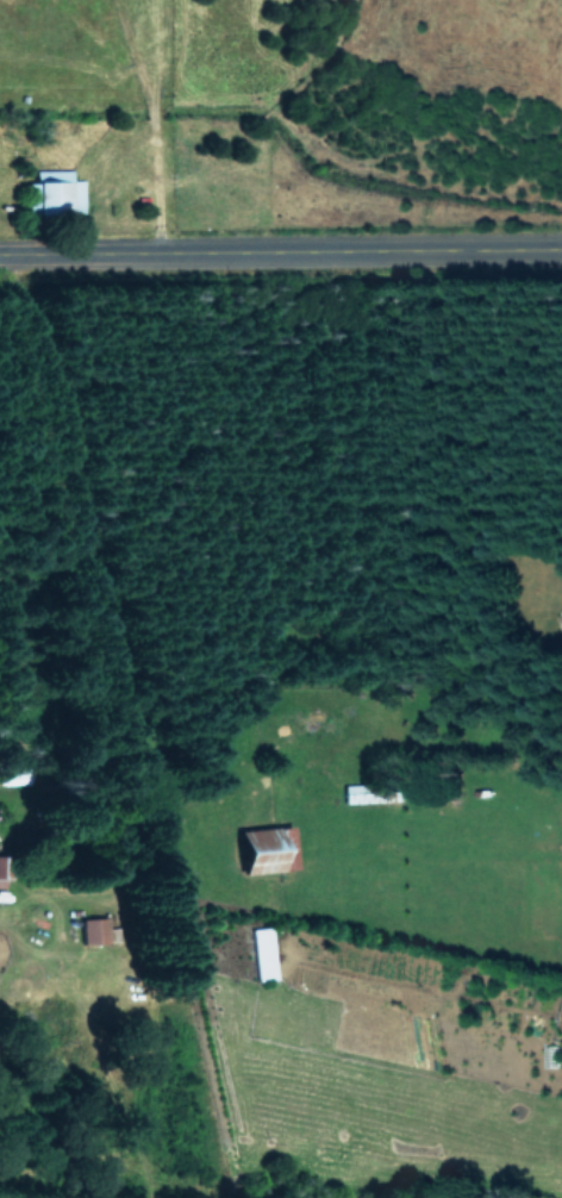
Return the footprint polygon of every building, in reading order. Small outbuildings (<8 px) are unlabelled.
[(71,169),(33,170),(34,211),(84,209),(83,179),(72,179),(71,169)] [(235,830),(239,874),(295,868),(291,825),(235,830)] [(80,942),(107,942),(106,917),(80,917),(80,942)] [(269,926),(251,929),(257,980),(275,978),(269,926)]
